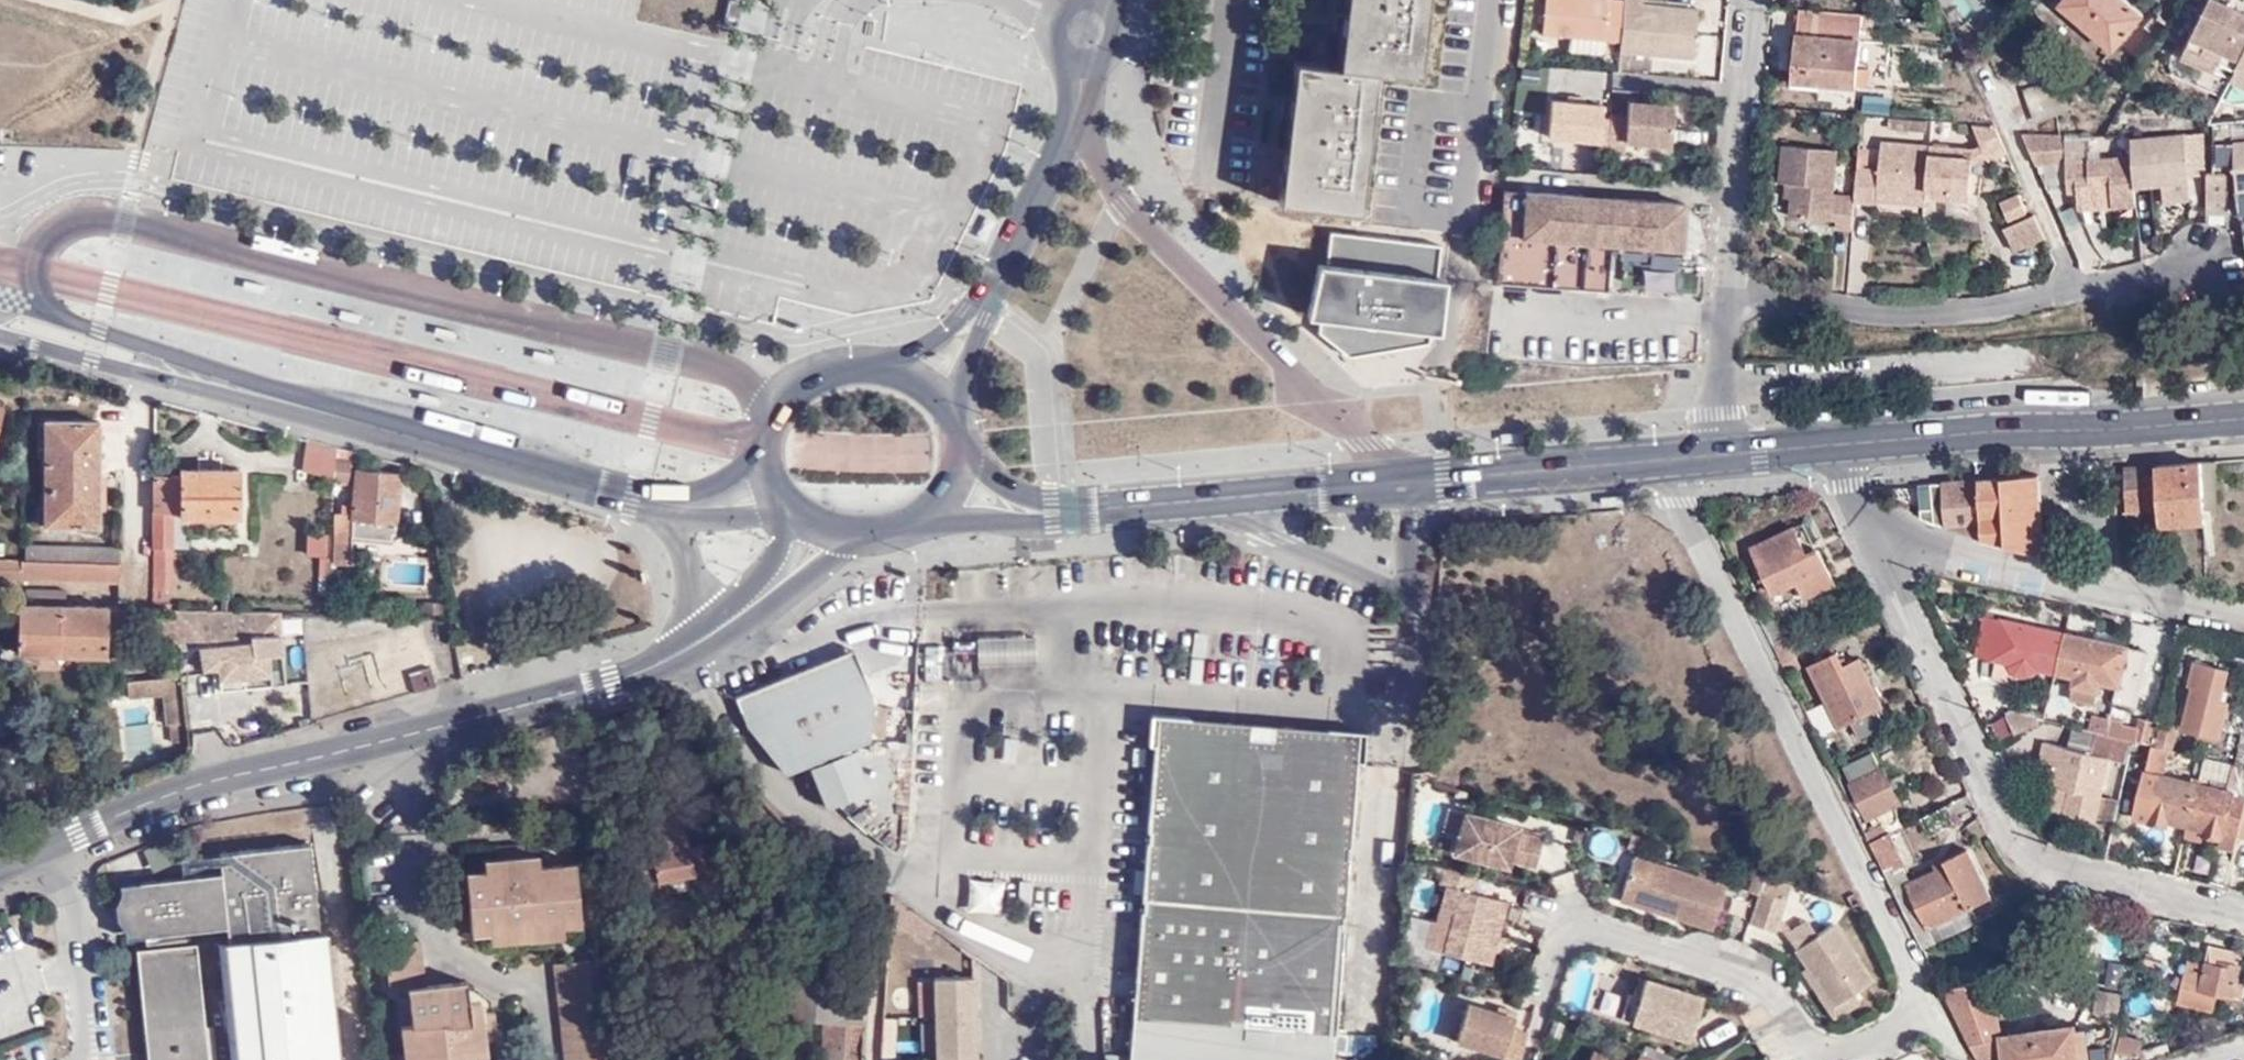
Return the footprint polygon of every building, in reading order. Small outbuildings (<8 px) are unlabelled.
[(1282,127),(1278,162),(1274,197),(1358,206),(1374,66),(1417,71),(1425,0),(1342,0),(1339,27),(1335,62),(1290,56),(1286,92),(1282,127)] [(1624,41),(1626,0),(1625,0),(1547,0),(1544,34),(1624,41)] [(1624,41),(1623,49),(1694,56),(1699,10),(1644,4),(1644,0),(1627,0),(1626,0),(1624,41)] [(2126,0),(2068,0),(2065,3),(2117,49),(2144,15),(2126,0)] [(2219,0),(2212,0),(2185,56),(2217,72),(2218,69),(2234,76),(2232,80),(2243,86),(2243,12),(2219,0)] [(1863,13),(1802,7),(1797,73),(1823,76),(1823,81),(1858,85),(1859,68),(1863,28),(1863,15),(1863,13)] [(2148,28),(2162,41),(2172,23),(2161,12),(2148,28)] [(1600,57),(1601,43),(1566,40),(1565,54),(1600,57)] [(1871,68),(1859,68),(1858,85),(1870,86),(1871,68)] [(2067,111),(2055,80),(2026,91),(2038,123),(2067,111)] [(1607,101),(1556,96),(1553,134),(1603,138),(1607,101)] [(1676,103),(1632,99),(1631,114),(1614,113),(1611,150),(1628,152),(1629,137),(1673,142),(1676,103)] [(2142,112),(2127,108),(2123,127),(2137,130),(2142,112)] [(1924,120),(1889,117),(1888,128),(1923,131),(1924,120)] [(1996,126),(1971,124),(1989,161),(2008,153),(1996,126)] [(2137,186),(2165,185),(2164,155),(2134,150),(2134,155),(2070,160),(2068,139),(2024,132),(2038,165),(2068,164),(2071,191),(2079,191),(2081,208),(2138,204),(2137,186)] [(2206,133),(2187,134),(2188,159),(2189,174),(2208,173),(2206,133)] [(2164,155),(2188,159),(2187,134),(2133,138),(2134,150),(2164,155)] [(1792,191),(1791,205),(1857,211),(1858,201),(1858,198),(1835,194),(1840,143),(1784,138),(1781,175),(1785,175),(1793,176),(1792,191)] [(1858,198),(1858,201),(1878,202),(1879,195),(1927,200),(1928,196),(1950,198),(1951,192),(1972,193),(1975,150),(1884,141),(1881,169),(1870,168),(1861,167),(1858,198)] [(1863,148),(1861,167),(1870,168),(1872,148),(1863,148)] [(2164,155),(2165,185),(2190,183),(2189,174),(2188,159),(2164,155)] [(2232,175),(2211,174),(2209,214),(2230,215),(2232,175)] [(1784,191),(1792,191),(1793,176),(1785,175),(1784,191)] [(2190,183),(2165,185),(2166,202),(2192,201),(2190,183)] [(1506,190),(1505,203),(1687,221),(1687,204),(1506,190)] [(1971,206),(1972,193),(1951,192),(1950,198),(1950,204),(1971,206)] [(2028,211),(2020,194),(2002,202),(2011,219),(2028,211)] [(1505,203),(1499,278),(1611,285),(1615,251),(1684,256),(1687,221),(1505,203)] [(1832,228),(1855,231),(1857,211),(1791,205),(1790,215),(1833,219),(1832,228)] [(2015,253),(2045,240),(2034,216),(2008,228),(2004,229),(2015,253)] [(1311,223),(1298,330),(1436,342),(1448,239),(1311,223)] [(1962,272),(1943,274),(1945,286),(1963,283),(1962,272)] [(1611,285),(1499,278),(1499,283),(1610,291),(1611,285)] [(1436,342),(1298,330),(1357,373),(1430,377),(1436,342)] [(102,422),(47,422),(47,526),(102,527),(102,422)] [(339,458),(340,454),(307,447),(305,477),(338,479),(339,458)] [(354,460),(339,458),(338,479),(338,485),(352,486),(354,460)] [(2217,460),(2205,460),(2206,507),(2219,507),(2217,460)] [(2204,461),(2127,468),(2131,554),(2144,553),(2143,512),(2162,511),(2206,507),(2204,461)] [(159,475),(157,610),(172,610),(173,588),(179,588),(179,547),(174,547),(175,511),(183,512),(184,517),(242,518),(242,471),(185,470),(184,474),(159,475)] [(403,472),(359,470),(356,515),(340,514),(337,566),(353,568),(355,540),(394,542),(395,534),(398,534),(403,472)] [(1924,509),(1923,518),(1994,542),(2042,553),(2042,475),(1947,482),(1948,508),(1934,509),(1924,509)] [(1947,482),(1934,483),(1934,509),(1948,508),(1947,482)] [(2206,507),(2162,511),(2162,525),(2206,523),(2206,507)] [(1809,554),(1795,527),(1754,547),(1774,593),(1800,582),(1807,597),(1836,585),(1820,548),(1809,554)] [(327,555),(329,537),(310,536),(309,554),(327,555)] [(125,547),(28,544),(27,560),(125,562),(125,547)] [(0,559),(0,580),(124,582),(125,562),(27,560),(0,559)] [(354,600),(337,599),(336,614),(353,614),(354,600)] [(447,611),(448,600),(430,600),(429,610),(447,611)] [(127,609),(21,605),(19,655),(108,657),(109,638),(126,638),(127,609)] [(282,615),(178,610),(178,616),(180,643),(181,649),(201,647),(202,670),(219,668),(220,690),(248,687),(248,677),(275,677),(274,656),(284,654),(282,615)] [(2055,672),(2066,632),(1986,614),(1977,654),(2012,661),(2011,666),(2017,671),(2028,674),(2034,672),(2038,668),(2055,672)] [(155,647),(180,643),(178,616),(152,618),(155,647)] [(2127,646),(2066,632),(2055,672),(2075,676),(2070,696),(2096,702),(2102,681),(2118,684),(2127,646)] [(1036,635),(976,637),(977,664),(1037,663),(1036,635)] [(972,671),(971,642),(952,643),(952,672),(972,671)] [(2147,651),(2127,646),(2118,684),(2114,701),(2136,705),(2147,651)] [(925,678),(938,679),(938,647),(925,647),(925,678)] [(892,850),(903,855),(908,842),(912,774),(883,772),(886,707),(876,707),(853,648),(735,696),(746,725),(785,772),(801,766),(816,804),(825,807),(835,803),(859,823),(876,801),(875,820),(868,832),(890,849),(892,850)] [(1807,709),(1820,735),(1851,720),(1860,739),(1890,725),(1881,707),(1885,705),(1862,658),(1843,667),(1836,654),(1809,667),(1826,700),(1807,709)] [(2230,668),(2196,660),(2190,684),(2195,685),(2185,729),(2221,738),(2230,702),(2223,701),(2230,668)] [(408,689),(430,682),(425,665),(403,671),(408,689)] [(190,740),(184,676),(128,681),(129,699),(166,695),(168,726),(171,726),(173,741),(190,740)] [(2006,709),(2016,731),(2043,720),(2044,712),(2006,709)] [(1359,731),(1156,714),(1128,1059),(1332,1059),(1359,731)] [(2107,735),(2110,720),(2090,715),(2087,730),(2107,735)] [(1999,747),(2016,739),(2006,717),(1988,725),(1999,747)] [(2107,735),(2134,741),(2147,744),(2152,723),(2134,719),(2133,725),(2110,720),(2107,735)] [(2165,724),(2159,747),(2170,749),(2176,727),(2165,724)] [(2092,753),(2096,736),(2070,730),(2066,747),(2092,753)] [(2243,735),(2235,764),(2243,766),(2243,735)] [(2071,786),(2066,810),(2096,818),(2101,796),(2110,756),(2126,760),(2130,743),(2096,736),(2092,753),(2066,747),(2045,742),(2039,766),(2056,770),(2053,783),(2071,786)] [(2159,747),(2153,746),(2148,768),(2164,771),(2168,754),(2171,755),(2173,750),(2170,749),(2159,747)] [(1880,769),(1873,753),(1844,768),(1868,817),(1899,802),(1882,768),(1880,769)] [(2188,823),(2202,826),(2202,832),(2217,836),(2215,844),(2234,849),(2238,834),(2243,808),(2243,766),(2235,764),(2208,758),(2202,785),(2197,785),(2188,823)] [(2170,818),(2188,823),(2197,785),(2161,776),(2150,821),(2167,825),(2170,818)] [(2048,806),(2066,810),(2071,786),(2053,783),(2048,806)] [(2101,796),(2097,818),(2115,822),(2120,799),(2101,796)] [(684,800),(667,803),(668,814),(654,817),(649,824),(655,853),(631,858),(637,898),(664,894),(661,879),(694,873),(698,888),(721,884),(715,843),(691,845),(684,800)] [(1959,825),(1947,804),(1921,817),(1933,838),(1959,825)] [(1465,813),(1447,809),(1443,826),(1460,831),(1456,851),(1508,864),(1510,859),(1537,865),(1544,839),(1517,831),(1519,824),(1465,811),(1465,813)] [(1873,842),(1891,832),(1886,823),(1867,832),(1873,842)] [(1924,948),(1935,941),(1929,928),(1993,896),(1970,848),(1945,860),(1947,865),(1913,882),(1906,867),(1908,866),(1891,832),(1873,842),(1924,948)] [(310,843),(218,853),(221,872),(226,925),(240,1059),(332,1059),(310,843)] [(563,924),(581,923),(575,862),(540,865),(539,854),(525,855),(525,849),(496,851),(497,858),(484,859),(485,869),(465,871),(471,932),(489,930),(490,941),(564,934),(563,924)] [(1727,885),(1636,856),(1622,900),(1714,929),(1727,885)] [(1473,891),(1477,875),(1446,867),(1441,883),(1447,886),(1441,908),(1455,912),(1445,951),(1491,962),(1494,951),(1503,952),(1507,936),(1499,933),(1508,901),(1473,891)] [(226,925),(221,872),(120,883),(121,893),(115,905),(116,918),(124,928),(125,936),(226,925)] [(1010,877),(966,872),(963,904),(1007,908),(1010,877)] [(694,873),(661,879),(664,894),(698,888),(694,873)] [(1763,875),(1759,888),(1767,891),(1771,877),(1763,875)] [(1767,891),(1759,888),(1749,923),(1776,930),(1780,919),(1786,896),(1767,891)] [(1781,932),(1796,949),(1817,935),(1806,920),(1792,929),(1780,919),(1776,930),(1781,932)] [(1873,981),(1835,924),(1796,950),(1810,969),(1834,1006),(1854,993),(1873,981)] [(427,985),(422,940),(387,944),(392,989),(407,987),(411,1023),(400,1024),(404,1059),(477,1059),(476,1055),(486,1054),(485,1041),(492,1040),(488,1011),(482,1012),(480,999),(469,1000),(466,980),(427,985)] [(196,942),(136,948),(148,1059),(208,1059),(196,942)] [(564,1059),(601,1059),(589,959),(553,963),(564,1059)] [(2243,965),(2223,959),(2220,965),(2208,961),(2201,990),(2235,998),(2243,965)] [(2118,989),(2123,965),(2108,962),(2103,986),(2118,989)] [(1834,1006),(1810,969),(1803,974),(1833,1018),(1859,1000),(1854,993),(1834,1006)] [(821,1059),(865,1059),(870,976),(822,971),(789,973),(789,1017),(823,1019),(821,1059)] [(935,980),(919,980),(920,1013),(936,1013),(937,1016),(974,1015),(973,976),(936,977),(935,980)] [(1692,1038),(1705,997),(1648,979),(1642,997),(1631,993),(1624,1017),(1692,1038)] [(2120,1025),(2077,1032),(2076,1025),(2003,1035),(1991,979),(1944,989),(1978,1059),(2112,1059),(2117,1037),(2120,1025)] [(2095,1011),(2119,1015),(2122,992),(2098,989),(2095,1011)] [(1516,1017),(1469,1002),(1456,1041),(1504,1055),(1503,1059),(1505,1059),(1519,1059),(1527,1033),(1513,1028),(1516,1017)] [(938,1055),(976,1054),(974,1015),(937,1016),(938,1055)] [(2169,1056),(2165,1044),(2139,1052),(2141,1043),(2117,1037),(2112,1059),(2159,1059),(2169,1056)] [(8,1050),(10,1059),(43,1059),(39,1043),(8,1050)] [(1597,1049),(1592,1059),(1622,1059),(1597,1049)] [(1642,1050),(1638,1059),(1663,1059),(1642,1050)]
